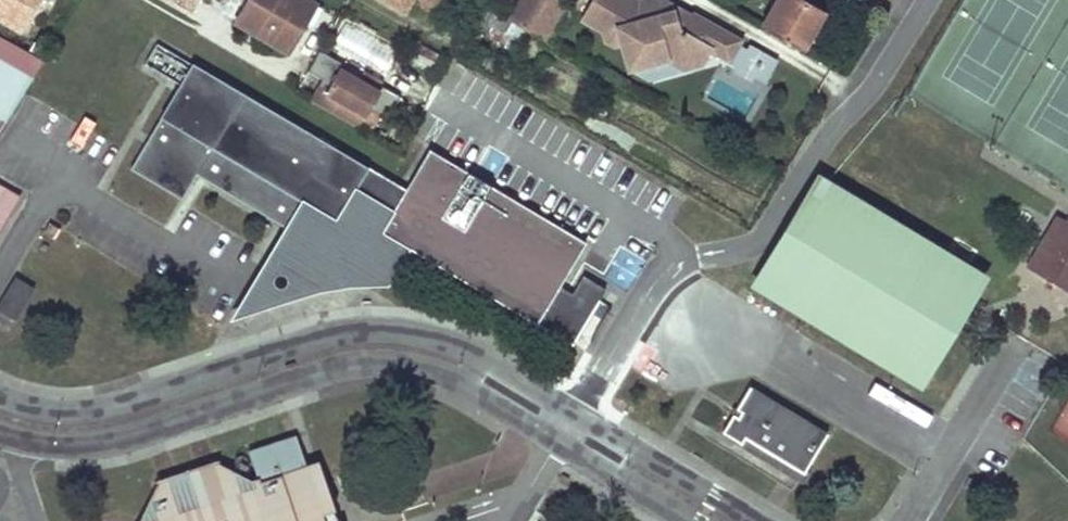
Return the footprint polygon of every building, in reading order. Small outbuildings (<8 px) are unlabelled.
[(19,29),(37,0),(0,0),(0,18),(19,29)] [(309,0),(249,0),(237,21),(288,51),(316,4),(309,0)] [(406,13),(413,0),(439,15),(448,0),(384,0),(406,13)] [(565,5),(555,0),(521,0),(509,22),(544,42),(565,5)] [(630,0),(595,0),(583,22),(603,33),(616,29),(623,51),(628,70),(666,59),(684,69),(701,64),(709,50),(729,61),(739,43),(740,41),(693,15),(688,16),(684,17),(682,21),(674,17),(671,6),(659,0),(654,0),(639,5),(630,0)] [(801,49),(821,14),(795,0),(791,0),(785,9),(777,4),(763,28),(801,49)] [(863,0),(842,0),(857,9),(863,0)] [(688,16),(671,6),(674,17),(682,21),(684,17),(688,16)] [(616,29),(603,33),(606,43),(623,51),(616,29)] [(34,42),(27,52),(43,62),(50,51),(34,42)] [(368,170),(158,43),(145,63),(163,74),(181,85),(131,169),(182,199),(197,175),(201,168),(289,220),(301,201),(315,177),(351,198),(368,170)] [(748,48),(739,43),(729,61),(739,66),(735,72),(750,80),(753,74),(764,80),(767,74),(756,68),(760,61),(746,53),(748,48)] [(756,68),(767,74),(775,60),(750,46),(748,48),(746,53),(760,61),(756,68)] [(666,59),(628,70),(646,80),(684,69),(666,59)] [(0,60),(0,117),(6,121),(33,79),(0,60)] [(380,80),(344,60),(339,70),(375,90),(380,80)] [(310,98),(356,123),(357,121),(369,128),(387,97),(375,90),(339,70),(325,93),(316,88),(310,98)] [(586,244),(429,149),(404,190),(388,217),(502,286),(494,300),(508,308),(516,294),(545,312),(575,262),(586,244)] [(289,220),(201,168),(197,175),(285,227),(289,220)] [(404,190),(368,170),(351,198),(336,223),(308,206),(244,308),(308,287),(329,280),(352,278),(388,279),(405,247),(380,231),(388,217),(404,190)] [(336,223),(351,198),(315,177),(301,201),(308,206),(336,223)] [(20,196),(0,184),(0,230),(20,196)] [(928,374),(978,290),(808,188),(772,246),(757,271),(928,374)] [(1026,269),(1067,293),(1067,216),(1061,212),(1026,269)] [(388,217),(380,231),(405,247),(494,300),(502,286),(388,217)] [(16,280),(0,306),(0,309),(16,319),(34,290),(16,280)] [(516,294),(508,308),(537,326),(545,312),(516,294)] [(826,434),(749,388),(722,434),(742,446),(746,439),(803,472),(826,434)] [(305,465),(295,435),(248,451),(257,477),(250,479),(215,464),(214,461),(158,479),(158,481),(138,520),(323,520),(305,465)] [(323,520),(339,520),(326,482),(319,461),(305,465),(323,520)]
